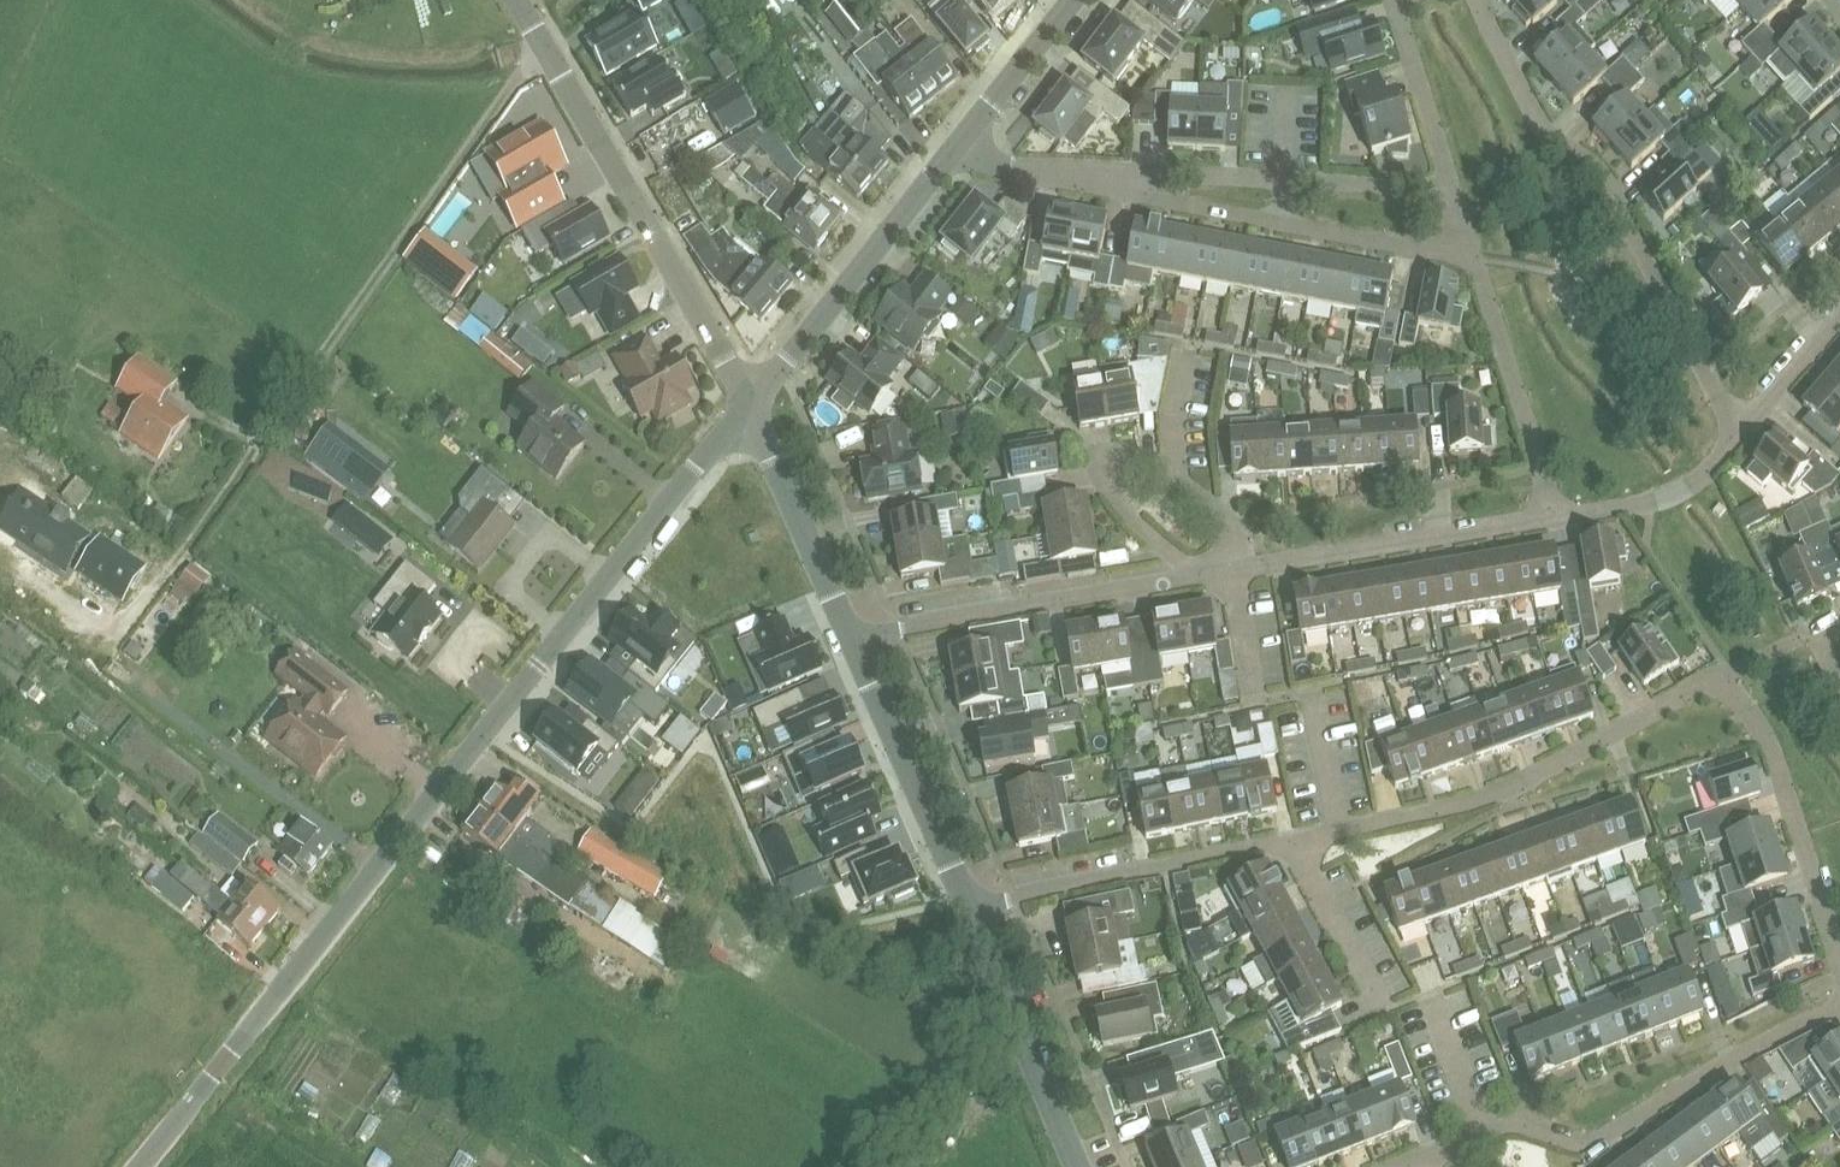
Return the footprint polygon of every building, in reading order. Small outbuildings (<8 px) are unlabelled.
[(641,14),(665,0),(633,0),(641,14)] [(826,14),(851,46),(870,31),(845,0),(844,0),(826,14)] [(856,10),(868,0),(847,0),(856,10)] [(972,22),(964,13),(967,11),(970,8),(963,0),(941,0),(928,11),(966,56),(974,50),(977,54),(990,43),(972,22)] [(994,18),(1013,3),(1010,0),(979,0),(994,18)] [(1176,25),(1194,1),(1195,1),(1208,11),(1217,0),(1143,0),(1176,25)] [(1349,0),(1310,0),(1313,11),(1349,0)] [(1512,11),(1526,27),(1531,23),(1533,25),(1561,0),(1570,11),(1575,7),(1576,7),(1583,0),(1518,0),(1514,4),(1516,7),(1512,11)] [(1704,5),(1707,2),(1725,22),(1740,9),(1750,0),(1699,0),(1704,5)] [(1741,45),(1751,57),(1774,37),(1764,26),(1792,1),(1791,0),(1750,0),(1740,9),(1759,29),(1741,45)] [(1563,38),(1535,63),(1554,84),(1587,55),(1594,47),(1576,27),(1586,18),(1576,7),(1575,7),(1570,11),(1553,27),(1563,38)] [(1353,12),(1351,13),(1297,30),(1306,58),(1326,52),(1332,72),(1383,56),(1372,23),(1357,27),(1353,12)] [(636,14),(586,43),(605,77),(655,48),(636,14)] [(1085,59),(1083,60),(1085,61),(1113,82),(1114,79),(1117,82),(1128,67),(1125,65),(1143,42),(1155,51),(1170,32),(1147,15),(1132,34),(1117,22),(1115,21),(1116,21),(1114,20),(1113,21),(1085,59)] [(703,17),(686,28),(692,38),(709,28),(703,17)] [(899,34),(942,93),(958,81),(912,20),(897,31),(899,34)] [(1774,37),(1751,57),(1762,69),(1766,65),(1785,85),(1794,77),(1831,43),(1811,22),(1807,26),(1784,48),(1774,37)] [(899,71),(925,106),(942,93),(899,34),(897,31),(894,33),(906,47),(900,52),(887,34),(877,42),(899,71)] [(885,89),(894,100),(909,119),(925,106),(899,71),(877,42),(876,43),(875,41),(854,58),(878,88),(881,85),(884,90),(885,89)] [(1780,89),(1799,109),(1810,121),(1832,101),(1822,90),(1839,74),(1839,54),(1831,43),(1794,77),(1785,85),(1780,89)] [(1203,47),(1203,56),(1213,57),(1213,48),(1203,47)] [(1587,55),(1554,84),(1573,105),(1601,80),(1611,91),(1633,71),(1623,59),(1605,75),(1587,55)] [(1750,58),(1739,68),(1750,80),(1760,70),(1750,58)] [(659,62),(612,89),(630,119),(646,110),(651,118),(662,111),(685,98),(671,74),(667,77),(659,62)] [(737,75),(729,63),(717,70),(724,83),(737,75)] [(1621,102),(1593,127),(1612,148),(1645,119),(1626,98),(1644,82),(1633,71),(1611,91),(1621,102)] [(1378,75),(1345,85),(1355,116),(1359,115),(1372,154),(1387,149),(1389,156),(1406,157),(1407,143),(1410,142),(1408,136),(1408,126),(1405,126),(1397,101),(1387,104),(1378,75)] [(742,84),(712,100),(729,130),(759,113),(742,84)] [(821,100),(812,84),(805,88),(813,104),(821,100)] [(1130,109),(1097,84),(1085,100),(1067,87),(1067,86),(1065,85),(1064,87),(1065,87),(1036,124),(1035,126),(1036,127),(1037,127),(1042,131),(1039,135),(1051,144),(1054,140),(1060,144),(1059,145),(1061,146),(1062,144),(1084,115),(1096,124),(1103,115),(1117,125),(1130,109)] [(1227,114),(1242,115),(1243,85),(1227,84),(1226,108),(1198,107),(1196,150),(1225,152),(1227,114)] [(1196,150),(1198,107),(1171,105),(1172,95),(1156,94),(1154,124),(1169,125),(1168,149),(1196,150)] [(649,144),(690,118),(683,107),(642,133),(649,144)] [(1645,119),(1612,148),(1631,169),(1655,147),(1659,144),(1669,154),(1669,155),(1683,142),(1691,135),(1681,123),(1673,130),(1654,110),(1645,119)] [(1830,127),(1839,118),(1839,116),(1835,110),(1824,120),(1830,127)] [(828,113),(813,131),(873,181),(888,163),(887,162),(886,162),(880,157),(892,143),(868,114),(852,133),(840,123),(828,113)] [(1758,114),(1743,127),(1770,157),(1785,144),(1758,114)] [(1820,137),(1830,127),(1824,120),(1813,130),(1820,137)] [(795,184),(804,173),(795,165),(786,151),(768,121),(753,130),(764,140),(756,146),(795,184)] [(542,125),(487,156),(488,157),(508,192),(500,197),(501,200),(518,229),(550,210),(559,205),(561,204),(563,203),(548,177),(566,167),(542,125)] [(804,141),(797,149),(825,172),(838,183),(857,199),(873,181),(813,131),(804,141)] [(1671,173),(1643,198),(1664,221),(1683,204),(1684,206),(1694,197),(1693,195),(1696,192),(1694,189),(1701,182),(1711,173),(1694,153),(1683,142),(1669,155),(1669,154),(1661,162),(1671,173)] [(694,161),(719,183),(733,167),(709,145),(694,161)] [(1796,145),(1786,155),(1792,162),(1803,152),(1796,145)] [(1781,172),(1792,162),(1786,155),(1775,165),(1781,172)] [(1808,181),(1817,193),(1839,221),(1839,180),(1837,177),(1827,165),(1808,181)] [(764,210),(785,227),(816,252),(829,235),(766,184),(750,170),(741,181),(769,204),(764,210)] [(1742,183),(1748,190),(1759,180),(1753,173),(1742,183)] [(766,184),(829,235),(843,218),(812,193),(807,200),(774,174),(766,184)] [(1788,198),(1793,205),(1825,243),(1839,231),(1839,221),(1817,193),(1808,181),(1788,198)] [(1782,191),(1762,208),(1765,212),(1773,221),(1805,260),(1825,243),(1793,205),(1788,198),(1782,191)] [(954,226),(943,241),(946,243),(943,247),(956,258),(959,254),(971,263),(997,231),(1008,241),(1026,218),(1029,206),(1004,201),(994,214),(976,200),(964,214),(954,226)] [(560,228),(552,215),(522,232),(535,256),(553,246),(564,266),(608,241),(601,229),(605,226),(597,212),(593,214),(591,210),(581,216),(560,228)] [(1069,267),(1079,215),(1051,210),(1044,246),(1029,244),(1023,274),(1039,276),(1042,262),(1069,267)] [(1711,210),(1699,221),(1708,231),(1718,243),(1721,247),(1733,262),(1710,281),(1723,298),(1711,308),(1723,323),(1723,324),(1724,325),(1737,315),(1762,294),(1761,292),(1760,293),(1737,266),(1749,257),(1742,248),(1730,233),(1711,210)] [(1095,277),(1093,287),(1108,290),(1114,260),(1100,257),(1107,220),(1079,215),(1069,267),(1068,272),(1095,277)] [(1776,226),(1756,243),(1784,277),(1788,274),(1791,278),(1806,266),(1802,262),(1805,260),(1773,221),(1773,222),(1776,226)] [(1683,233),(1675,224),(1666,233),(1674,242),(1683,233)] [(1742,224),(1730,233),(1742,248),(1753,239),(1742,224)] [(1129,263),(1114,260),(1108,290),(1123,293),(1124,284),(1151,289),(1154,274),(1162,231),(1136,226),(1129,263)] [(776,305),(741,275),(732,267),(711,239),(703,228),(685,240),(693,252),(698,249),(715,276),(735,292),(731,297),(760,322),(761,323),(776,305)] [(725,231),(722,232),(711,239),(732,267),(741,275),(776,305),(792,286),(791,285),(790,286),(737,241),(733,243),(725,231)] [(1188,236),(1162,231),(1154,274),(1179,279),(1188,236)] [(424,236),(407,259),(457,297),(474,275),(424,236)] [(1179,279),(1205,284),(1213,241),(1188,236),(1179,279)] [(1239,246),(1213,241),(1205,284),(1230,289),(1239,246)] [(1230,289),(1256,294),(1264,251),(1239,246),(1230,289)] [(1256,294),(1281,299),(1290,255),(1264,251),(1256,294)] [(1315,260),(1290,255),(1281,299),(1307,303),(1315,260)] [(638,320),(625,297),(636,290),(619,260),(573,286),(591,316),(598,312),(611,335),(638,320)] [(1307,303),(1332,308),(1341,263),(1328,261),(1327,263),(1315,260),(1307,303)] [(1356,319),(1357,319),(1366,270),(1355,268),(1355,266),(1341,263),(1332,308),(1357,313),(1356,319)] [(1366,270),(1357,319),(1382,324),(1379,342),(1394,345),(1400,315),(1386,312),(1393,275),(1366,270)] [(877,321),(914,351),(924,338),(929,340),(940,326),(937,322),(939,319),(934,315),(950,296),(926,277),(916,289),(917,295),(911,296),(902,289),(877,321)] [(1464,311),(1453,309),(1457,288),(1426,282),(1419,319),(1405,316),(1399,346),(1415,349),(1419,325),(1460,333),(1460,331),(1460,330),(1464,311)] [(960,298),(949,312),(969,328),(980,314),(960,298)] [(1124,304),(1107,300),(1103,319),(1120,322),(1124,304)] [(495,305),(481,323),(495,333),(508,315),(495,305)] [(458,334),(459,332),(479,350),(521,382),(533,369),(493,333),(472,317),(457,306),(443,323),(458,334)] [(1043,314),(1021,310),(1018,328),(1039,332),(1043,314)] [(1154,333),(1168,336),(1170,327),(1156,324),(1154,333)] [(979,345),(997,360),(1011,341),(993,327),(979,345)] [(1184,329),(1170,327),(1168,336),(1183,339),(1184,329)] [(521,332),(511,346),(524,355),(542,369),(553,356),(534,342),(521,332)] [(1219,346),(1221,336),(1207,334),(1205,343),(1219,346)] [(1236,339),(1221,336),(1219,346),(1234,349),(1236,339)] [(641,419),(651,413),(658,426),(694,405),(687,392),(693,389),(676,359),(662,367),(646,340),(614,358),(630,385),(624,389),(641,419)] [(1377,341),(1372,370),(1385,370),(1389,370),(1394,345),(1379,342),(1377,341)] [(877,342),(860,363),(850,355),(828,382),(870,415),(891,388),(884,382),(901,362),(877,342)] [(1271,356),(1272,346),(1258,343),(1256,353),(1271,356)] [(1287,349),(1272,346),(1271,356),(1285,359),(1287,349)] [(1396,351),(1393,366),(1412,370),(1415,354),(1396,351)] [(1307,363),(1321,366),(1323,356),(1309,353),(1307,363)] [(1337,359),(1323,356),(1321,366),(1336,368),(1337,359)] [(1231,370),(1249,374),(1251,362),(1233,358),(1231,370)] [(159,460),(186,421),(162,405),(176,384),(139,360),(123,384),(147,400),(123,435),(159,460)] [(1127,366),(1100,370),(1101,376),(1109,425),(1139,420),(1139,419),(1139,418),(1138,419),(1135,401),(1162,396),(1169,361),(1127,368),(1127,366)] [(575,364),(559,373),(566,385),(582,376),(575,364)] [(1281,376),(1283,367),(1268,364),(1266,374),(1281,376)] [(1283,367),(1281,376),(1295,379),(1297,370),(1283,367)] [(1821,387),(1839,403),(1839,369),(1838,367),(1821,387)] [(1370,370),(1371,380),(1385,380),(1385,370),(1372,370),(1370,370)] [(909,383),(930,399),(939,388),(917,372),(909,383)] [(1319,384),(1322,384),(1334,387),(1335,377),(1321,374),(1319,384)] [(1109,425),(1101,376),(1073,380),(1081,428),(1080,428),(1080,430),(1109,425)] [(1335,377),(1334,387),(1348,389),(1350,380),(1335,377)] [(1005,391),(991,382),(985,390),(998,400),(1005,391)] [(557,480),(584,446),(553,422),(564,408),(534,384),(510,415),(532,433),(519,450),(557,480)] [(1041,418),(1050,405),(1020,384),(1011,397),(1041,418)] [(1479,409),(1461,410),(1459,386),(1431,388),(1433,418),(1448,417),(1450,452),(1449,452),(1449,454),(1493,452),(1493,449),(1491,429),(1480,430),(1479,409)] [(1821,387),(1803,407),(1836,436),(1839,432),(1839,403),(1821,387)] [(1415,419),(1429,418),(1427,394),(1413,395),(1415,419)] [(1257,421),(1230,423),(1231,436),(1234,471),(1234,480),(1261,478),(1258,429),(1257,421)] [(1418,468),(1417,456),(1415,424),(1388,426),(1391,470),(1418,468)] [(1284,427),(1287,477),(1313,475),(1310,425),(1284,427)] [(1339,473),(1336,429),(1311,431),(1311,425),(1310,425),(1313,475),(1339,473)] [(1391,470),(1388,426),(1362,428),(1365,472),(1391,470)] [(861,465),(868,501),(921,492),(915,456),(908,457),(903,427),(871,433),(876,462),(861,465)] [(1258,429),(1261,478),(1287,477),(1284,427),(1258,429)] [(1365,472),(1362,428),(1336,429),(1339,473),(1365,472)] [(1003,501),(1017,498),(1023,497),(1021,482),(1055,476),(1055,478),(1058,478),(1050,432),(1048,433),(1048,435),(1029,438),(1031,449),(1004,454),(1009,483),(991,486),(991,490),(985,491),(987,502),(993,501),(993,502),(1003,501)] [(1755,463),(1745,474),(1761,488),(1771,477),(1792,496),(1801,485),(1815,497),(1830,489),(1839,478),(1839,472),(1838,474),(1813,453),(1803,464),(1777,442),(1778,441),(1776,439),(1755,463)] [(1831,451),(1839,457),(1839,456),(1839,441),(1831,451)] [(366,463),(347,487),(366,502),(385,478),(366,463)] [(460,510),(439,536),(451,545),(449,547),(479,570),(514,526),(510,523),(491,508),(507,487),(483,467),(459,498),(460,510)] [(72,508),(84,489),(68,479),(56,498),(72,508)] [(1043,510),(1048,537),(1092,530),(1087,500),(1085,500),(1085,502),(1050,508),(1047,493),(1023,497),(1017,498),(1020,514),(1043,510)] [(957,496),(927,501),(929,516),(893,522),(893,520),(891,520),(896,550),(940,543),(935,515),(959,511),(957,496)] [(1017,498),(1003,501),(1005,516),(1020,514),(1017,498)] [(1761,499),(1735,512),(1744,531),(1770,518),(1761,499)] [(16,540),(50,563),(53,558),(69,569),(88,541),(90,538),(68,524),(71,519),(60,512),(57,516),(40,505),(39,505),(32,516),(29,514),(25,520),(28,522),(16,540)] [(357,539),(368,525),(346,507),(335,521),(357,539)] [(1823,513),(1808,519),(1813,529),(1827,523),(1823,513)] [(1813,529),(1825,557),(1838,551),(1839,555),(1839,544),(1837,545),(1827,523),(1813,529)] [(1825,557),(1813,529),(1798,535),(1805,552),(1778,564),(1782,574),(1780,574),(1786,587),(1788,586),(1798,609),(1826,597),(1811,563),(1825,557)] [(1097,559),(1092,530),(1048,537),(1052,564),(1023,569),(1026,585),(1061,579),(1059,564),(1094,558),(1095,560),(1097,559)] [(1573,585),(1576,597),(1577,607),(1583,643),(1599,640),(1591,594),(1621,589),(1616,562),(1627,560),(1624,538),(1580,546),(1581,548),(1582,548),(1588,582),(1573,585)] [(940,543),(896,550),(901,580),(903,579),(903,578),(938,572),(941,587),(971,581),(968,566),(944,570),(940,543)] [(1553,550),(1526,555),(1533,598),(1560,593),(1553,550)] [(1508,602),(1533,598),(1526,555),(1500,559),(1508,602)] [(1475,563),(1482,606),(1508,602),(1500,559),(1475,563)] [(997,564),(999,577),(1016,575),(1014,561),(997,564)] [(1456,611),(1482,606),(1475,563),(1449,567),(1456,611)] [(406,564),(392,582),(409,595),(391,617),(387,614),(387,615),(373,633),(378,637),(378,642),(388,650),(394,649),(407,660),(440,617),(423,603),(435,587),(406,564)] [(192,592),(205,576),(192,566),(185,574),(181,572),(177,578),(180,580),(179,582),(192,592)] [(1431,615),(1456,611),(1449,567),(1424,572),(1431,615)] [(1431,615),(1424,572),(1398,576),(1405,619),(1431,615)] [(1379,623),(1405,619),(1398,576),(1372,580),(1379,623)] [(1354,628),(1379,623),(1372,580),(1347,585),(1354,628)] [(1354,628),(1347,585),(1321,589),(1328,632),(1354,628)] [(1302,637),(1328,632),(1321,589),(1294,593),(1301,633),(1302,637)] [(1210,607),(1180,612),(1188,655),(1215,651),(1219,675),(1235,672),(1230,642),(1215,645),(1209,609),(1210,609),(1210,607)] [(619,629),(610,641),(618,648),(637,663),(628,674),(655,696),(669,678),(677,667),(670,661),(679,649),(670,642),(677,633),(678,632),(669,625),(670,624),(665,621),(656,614),(648,624),(632,612),(623,624),(619,629)] [(1161,660),(1188,655),(1180,612),(1151,617),(1151,619),(1153,618),(1158,654),(1144,656),(1149,686),(1165,684),(1161,660)] [(809,639),(794,646),(791,647),(788,639),(791,637),(783,621),(754,633),(765,658),(755,662),(769,693),(822,670),(809,639)] [(1095,626),(1102,670),(1104,681),(1131,676),(1133,689),(1149,686),(1144,656),(1129,659),(1123,623),(1125,623),(1124,621),(1095,626)] [(1512,627),(1514,637),(1529,633),(1526,623),(1512,627)] [(951,653),(950,654),(955,684),(998,676),(1009,674),(1005,648),(1024,645),(1021,624),(968,633),(971,652),(952,655),(951,653)] [(1102,670),(1095,626),(1065,631),(1065,633),(1067,633),(1073,668),(1058,671),(1063,701),(1079,698),(1075,674),(1102,670)] [(1514,637),(1512,627),(1498,631),(1500,640),(1514,637)] [(1302,637),(1301,633),(1286,635),(1291,666),(1306,663),(1302,637)] [(1666,644),(1657,650),(1645,633),(1619,651),(1644,687),(1670,669),(1679,663),(1666,644)] [(1461,641),(1464,650),(1478,646),(1475,637),(1461,641)] [(1464,650),(1461,641),(1447,645),(1450,654),(1464,650)] [(1526,642),(1512,646),(1515,655),(1529,652),(1526,642)] [(1616,670),(1599,645),(1586,654),(1603,679),(1616,670)] [(125,653),(135,661),(141,654),(130,646),(125,653)] [(1498,650),(1501,659),(1515,655),(1512,646),(1498,650)] [(1411,653),(1413,662),(1427,659),(1425,650),(1411,653)] [(305,697),(297,706),(295,704),(269,738),(285,750),(283,752),(298,764),(299,762),(318,776),(332,758),(336,758),(344,749),(342,745),(344,742),(318,722),(325,713),(329,716),(347,693),(295,652),(277,675),(305,697)] [(1580,669),(1590,665),(1585,652),(1575,655),(1580,669)] [(1413,662),(1411,653),(1397,656),(1399,665),(1413,662)] [(1476,656),(1462,659),(1464,669),(1478,665),(1476,656)] [(1464,669),(1462,659),(1448,663),(1450,673),(1464,669)] [(1360,663),(1362,673),(1376,670),(1374,660),(1360,663)] [(1362,673),(1360,663),(1346,666),(1348,676),(1362,673)] [(591,665),(568,694),(612,728),(629,706),(656,727),(671,708),(655,696),(628,674),(618,687),(599,672),(591,665)] [(1549,675),(1553,686),(1568,727),(1593,718),(1575,666),(1549,675)] [(1411,671),(1413,681),(1428,678),(1426,668),(1411,671)] [(1413,681),(1411,671),(1397,674),(1399,684),(1413,681)] [(998,676),(955,684),(960,713),(961,713),(961,711),(997,705),(999,720),(1003,719),(1029,715),(1027,699),(1023,700),(1019,673),(1009,674),(998,676)] [(1384,679),(1356,689),(1362,705),(1389,695),(1384,679)] [(747,706),(738,685),(724,691),(732,712),(747,706)] [(1568,727),(1553,686),(1528,695),(1543,736),(1568,727)] [(800,692),(752,712),(762,735),(785,725),(794,746),(845,724),(843,719),(848,717),(840,699),(835,701),(833,695),(832,696),(808,706),(802,691),(800,692)] [(1504,703),(1519,744),(1543,736),(1528,695),(1504,703)] [(212,706),(211,716),(220,722),(229,718),(230,707),(222,701),(212,706)] [(1386,703),(1361,708),(1365,729),(1390,724),(1386,703)] [(1504,703),(1479,712),(1494,753),(1519,744),(1504,703)] [(1047,712),(1043,713),(1046,729),(1082,723),(1079,707),(1047,712)] [(1455,721),(1470,762),(1494,753),(1479,712),(1455,721)] [(984,723),(985,724),(987,737),(979,738),(980,742),(977,746),(980,762),(984,765),(985,769),(1035,761),(1032,744),(1048,741),(1046,729),(1043,713),(1029,715),(1003,719),(999,720),(984,723)] [(556,717),(536,742),(580,777),(580,776),(599,752),(608,760),(609,759),(619,746),(589,722),(582,730),(575,731),(561,720),(556,717)] [(683,757),(702,733),(682,718),(664,742),(683,757)] [(719,737),(733,732),(727,718),(714,724),(719,737)] [(1214,721),(1216,730),(1230,727),(1228,718),(1214,721)] [(1470,762),(1455,721),(1431,729),(1445,771),(1470,762)] [(1178,728),(1180,738),(1194,735),(1192,725),(1178,728)] [(1146,726),(1128,727),(1129,746),(1147,744),(1146,726)] [(1278,755),(1272,726),(1257,729),(1264,758),(1278,755)] [(1180,738),(1178,728),(1163,731),(1165,741),(1180,738)] [(1405,732),(1404,733),(1421,779),(1445,771),(1431,729),(1407,738),(1405,732)] [(242,736),(235,731),(229,739),(235,744),(242,736)] [(1404,733),(1379,742),(1395,788),(1421,779),(1404,733)] [(784,756),(795,781),(808,776),(816,795),(863,775),(858,765),(862,763),(855,746),(851,748),(849,744),(840,748),(818,758),(812,744),(784,756)] [(1008,792),(1014,820),(1062,810),(1068,808),(1063,781),(1075,779),(1071,763),(1042,770),(1045,784),(1008,792)] [(1239,769),(1249,818),(1275,812),(1265,764),(1239,769)] [(1760,799),(1750,768),(1709,782),(1718,810),(1684,821),(1689,837),(1700,833),(1729,824),(1724,809),(1757,799),(1758,800),(1760,799)] [(1223,823),(1249,818),(1239,769),(1238,770),(1239,775),(1215,780),(1223,823)] [(615,808),(630,820),(660,781),(644,770),(615,808)] [(1124,805),(1139,802),(1146,839),(1172,834),(1164,791),(1138,796),(1133,772),(1118,775),(1124,805)] [(748,787),(743,776),(735,779),(740,791),(748,787)] [(1189,786),(1198,828),(1223,823),(1215,780),(1189,786)] [(552,864),(561,850),(549,842),(552,838),(528,819),(542,800),(517,784),(509,796),(497,787),(479,810),(552,864)] [(1172,834),(1198,828),(1189,786),(1164,791),(1172,834)] [(823,829),(810,835),(821,861),(871,839),(864,825),(876,819),(863,790),(815,811),(823,829)] [(1605,813),(1620,854),(1646,844),(1630,803),(1605,813)] [(138,805),(128,818),(142,829),(152,817),(138,805)] [(552,864),(479,810),(462,832),(499,858),(501,856),(518,869),(517,871),(628,947),(665,970),(674,956),(671,955),(679,941),(645,921),(552,864)] [(1068,837),(1062,810),(1014,820),(1019,848),(1056,840),(1059,855),(1089,848),(1086,833),(1068,837)] [(1596,862),(1620,854),(1605,813),(1581,821),(1596,862)] [(261,845),(219,815),(204,834),(244,864),(261,845)] [(1596,862),(1581,821),(1556,830),(1571,871),(1596,862)] [(1733,838),(1729,824),(1700,833),(1705,848),(1728,841),(1736,867),(1778,853),(1769,825),(1767,825),(1768,827),(1733,838)] [(285,859),(279,867),(291,876),(297,869),(308,878),(332,848),(309,829),(304,825),(280,855),(285,859)] [(769,880),(792,868),(772,829),(749,840),(769,880)] [(1571,871),(1556,830),(1532,839),(1547,880),(1549,885),(1573,876),(1571,871)] [(590,832),(578,852),(625,880),(637,859),(590,832)] [(190,846),(233,878),(242,866),(199,834),(190,846)] [(1547,880),(1532,839),(1507,848),(1522,889),(1547,880)] [(1483,857),(1498,898),(1522,889),(1507,848),(1483,857)] [(866,851),(834,865),(841,881),(850,877),(864,908),(893,895),(895,900),(913,892),(911,888),(916,886),(914,882),(919,880),(912,865),(907,867),(906,863),(903,865),(898,854),(872,865),(866,851)] [(1719,872),(1728,898),(1722,900),(1726,915),(1755,906),(1751,892),(1785,881),(1786,882),(1787,882),(1778,853),(1736,867),(1719,872)] [(1498,898),(1483,857),(1459,866),(1473,907),(1498,898)] [(215,921),(207,931),(204,934),(231,957),(242,943),(249,949),(264,931),(222,895),(182,864),(171,876),(210,909),(213,905),(224,915),(218,923),(215,921)] [(1449,916),(1473,907),(1459,866),(1434,875),(1449,916)] [(1236,914),(1280,891),(1267,867),(1223,890),(1236,914)] [(810,868),(773,884),(782,904),(819,888),(810,868)] [(1676,885),(1688,881),(1686,873),(1680,870),(1672,873),(1676,885)] [(195,900),(163,874),(152,889),(184,913),(195,900)] [(1410,883),(1425,925),(1449,916),(1434,875),(1410,883)] [(232,883),(222,895),(264,931),(280,912),(248,886),(243,892),(232,883)] [(1425,925),(1410,883),(1384,893),(1389,905),(1394,920),(1399,934),(1425,925)] [(507,891),(492,915),(505,924),(520,900),(507,891)] [(1242,912),(1254,934),(1292,914),(1280,891),(1236,914),(1237,915),(1242,912)] [(1067,927),(1073,955),(1116,946),(1110,919),(1135,914),(1130,893),(1090,901),(1094,921),(1067,927)] [(1657,895),(1640,902),(1644,914),(1662,907),(1657,895)] [(1699,900),(1684,905),(1689,919),(1704,914),(1699,900)] [(1612,907),(1615,916),(1629,911),(1625,902),(1612,907)] [(1383,923),(1394,920),(1389,905),(1376,909),(1383,923)] [(1201,932),(1195,906),(1179,909),(1185,936),(1201,932)] [(1763,949),(1805,936),(1803,931),(1808,929),(1803,913),(1798,915),(1796,907),(1794,908),(1794,909),(1760,920),(1755,906),(1726,915),(1721,917),(1726,932),(1742,927),(1750,954),(1763,950),(1763,949)] [(1615,916),(1612,907),(1598,912),(1602,921),(1615,916)] [(1654,912),(1638,918),(1644,933),(1660,927),(1654,912)] [(1266,957),(1305,937),(1292,914),(1254,934),(1266,957)] [(1622,923),(1626,932),(1639,926),(1636,917),(1622,923)] [(1564,926),(1567,935),(1581,930),(1577,920),(1564,926)] [(1567,935),(1564,926),(1550,931),(1554,940),(1567,935)] [(1587,936),(1591,945),(1604,940),(1601,931),(1587,936)] [(1591,945),(1587,936),(1574,942),(1577,951),(1591,945)] [(1814,964),(1805,936),(1763,949),(1763,950),(1771,975),(1748,983),(1753,998),(1782,989),(1777,974),(1812,963),(1812,965),(1814,964)] [(1266,957),(1278,980),(1317,960),(1305,937),(1266,957)] [(1515,945),(1519,954),(1532,949),(1529,939),(1515,945)] [(1505,959),(1519,954),(1515,945),(1501,950),(1505,959)] [(1121,973),(1116,946),(1073,955),(1078,983),(1115,975),(1118,990),(1148,983),(1145,968),(1121,973)] [(1188,952),(1194,965),(1203,962),(1197,948),(1188,952)] [(1539,955),(1542,964),(1556,959),(1552,950),(1539,955)] [(1529,970),(1542,964),(1539,955),(1525,960),(1529,970)] [(1681,960),(1685,969),(1698,964),(1695,955),(1681,960)] [(1466,964),(1470,973),(1484,968),(1480,958),(1466,964)] [(1285,1005),(1285,1006),(1329,983),(1317,960),(1278,980),(1290,1002),(1285,1005)] [(1203,962),(1194,965),(1199,979),(1208,975),(1203,962)] [(1453,969),(1457,978),(1470,973),(1466,964),(1453,969)] [(1662,984),(1678,1025),(1703,1015),(1687,974),(1662,984)] [(1298,1029),(1280,1038),(1288,1053),(1342,1032),(1341,1030),(1330,1035),(1321,1017),(1342,1006),(1329,983),(1285,1006),(1298,1029)] [(1653,1034),(1678,1025),(1662,984),(1637,994),(1653,1034)] [(1156,987),(1128,993),(1131,1009),(1097,1016),(1097,1019),(1093,1020),(1097,1037),(1101,1036),(1103,1047),(1157,1036),(1153,1019),(1162,1018),(1156,987)] [(1629,1044),(1653,1034),(1637,994),(1613,1003),(1629,1044)] [(1214,1014),(1223,1010),(1217,996),(1208,1000),(1214,1014)] [(1735,1001),(1721,1006),(1726,1019),(1740,1014),(1735,1001)] [(1587,1007),(1605,1053),(1629,1044),(1613,1003),(1590,1012),(1588,1007),(1587,1007)] [(1581,1063),(1605,1053),(1587,1007),(1563,1017),(1581,1063)] [(1223,1010),(1214,1014),(1219,1027),(1229,1023),(1223,1010)] [(1517,1045),(1532,1082),(1557,1072),(1541,1032),(1526,1037),(1516,1013),(1491,1022),(1502,1051),(1517,1045)] [(1541,1032),(1557,1072),(1581,1063),(1563,1017),(1562,1017),(1564,1022),(1541,1032)] [(1150,1053),(1155,1069),(1121,1080),(1123,1088),(1119,1089),(1123,1105),(1128,1103),(1130,1112),(1176,1098),(1171,1080),(1189,1074),(1185,1061),(1219,1051),(1212,1034),(1150,1053)] [(1839,1074),(1839,1039),(1817,1055),(1809,1042),(1784,1059),(1792,1072),(1808,1062),(1823,1085),(1839,1074)] [(1340,1042),(1327,1048),(1330,1057),(1344,1051),(1340,1042)] [(1412,1079),(1399,1044),(1384,1050),(1398,1084),(1412,1079)] [(1313,1053),(1317,1062),(1321,1072),(1334,1067),(1330,1057),(1327,1048),(1313,1053)] [(1288,1053),(1275,1058),(1278,1068),(1292,1062),(1288,1053)] [(1762,1059),(1746,1070),(1756,1086),(1772,1075),(1762,1059)] [(1823,1085),(1824,1086),(1828,1083),(1839,1100),(1839,1074),(1823,1085)] [(1751,1151),(1772,1135),(1761,1119),(1735,1084),(1713,1100),(1739,1135),(1751,1151)] [(1374,1097),(1390,1138),(1415,1128),(1399,1087),(1374,1097)] [(1365,1147),(1390,1138),(1374,1097),(1349,1106),(1365,1147)] [(1692,1115),(1718,1150),(1739,1135),(1713,1100),(1692,1115)] [(1365,1147),(1349,1106),(1326,1115),(1324,1110),(1323,1111),(1341,1156),(1365,1147)] [(1823,1118),(1832,1131),(1839,1126),(1839,1107),(1823,1118)] [(1772,1110),(1761,1119),(1772,1135),(1779,1145),(1791,1136),(1772,1110)] [(1341,1156),(1323,1111),(1299,1120),(1317,1166),(1341,1156)] [(1199,1162),(1188,1136),(1210,1127),(1204,1112),(1176,1124),(1182,1138),(1149,1152),(1148,1150),(1146,1151),(1153,1166),(1186,1166),(1199,1162)] [(1671,1131),(1697,1166),(1718,1150),(1692,1115),(1671,1131)] [(1299,1120),(1298,1120),(1300,1126),(1276,1135),(1288,1166),(1314,1166),(1317,1166),(1299,1120)] [(1257,1126),(1260,1135),(1274,1130),(1270,1121),(1257,1126)] [(1219,1127),(1222,1146),(1243,1142),(1240,1124),(1219,1127)] [(1832,1131),(1839,1144),(1839,1126),(1832,1131)] [(1666,1166),(1696,1166),(1697,1166),(1671,1131),(1651,1146),(1666,1166)] [(1255,1143),(1238,1149),(1244,1164),(1261,1158),(1255,1143)] [(1651,1146),(1630,1162),(1634,1166),(1666,1166),(1651,1146)]
